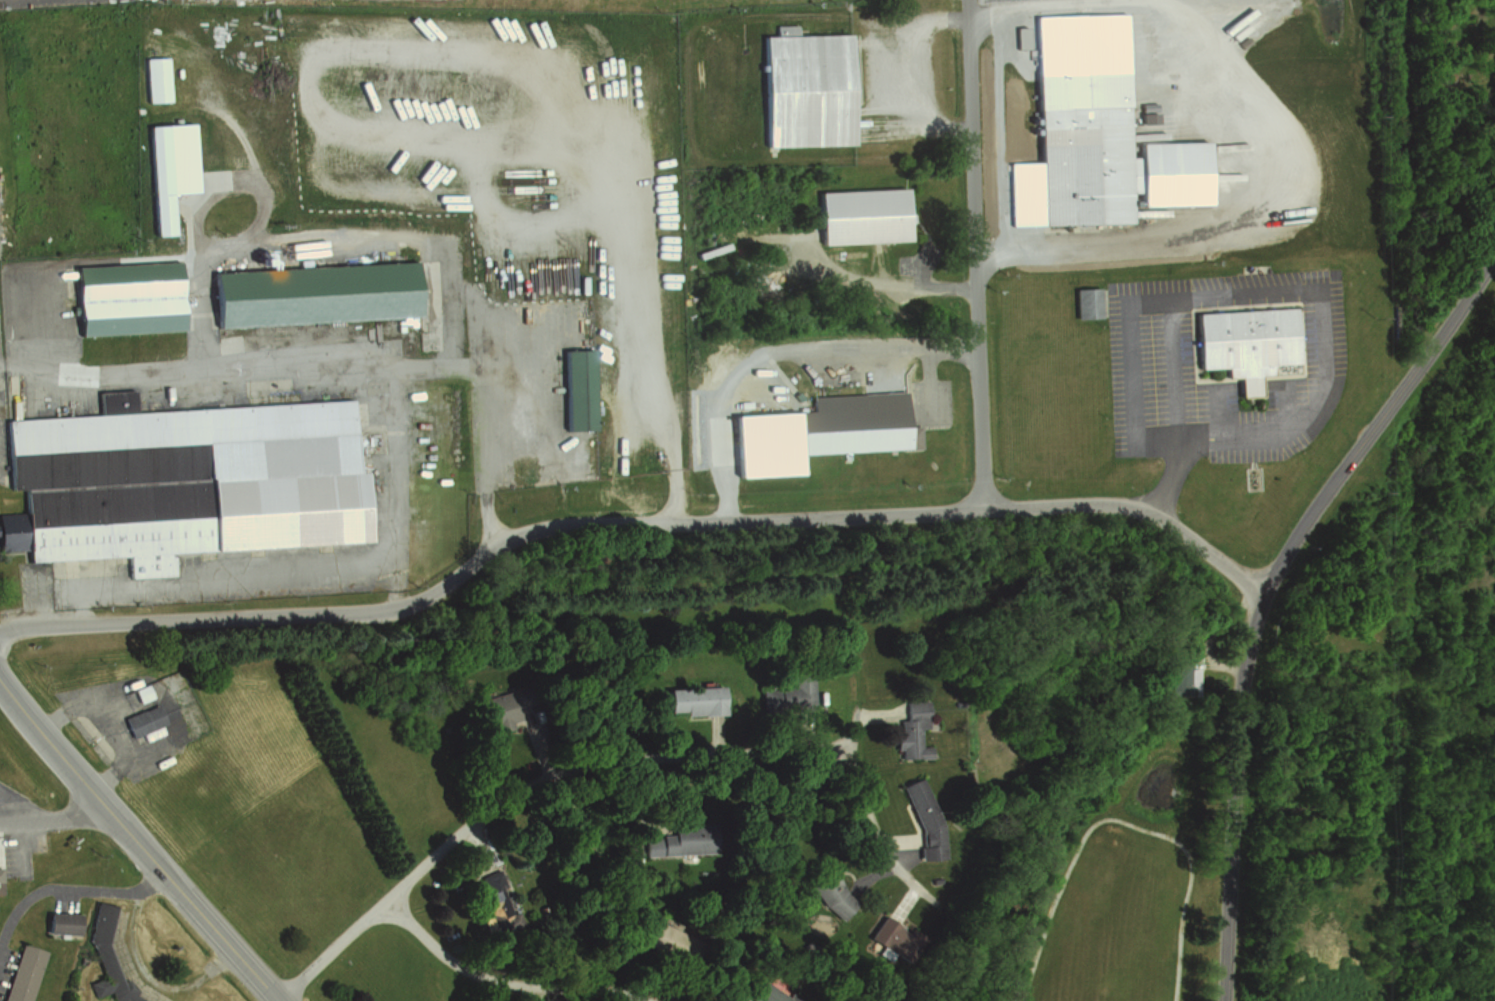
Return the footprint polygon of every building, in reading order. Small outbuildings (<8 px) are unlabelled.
[(1031,14),(1032,46),(1027,47),(1026,23),(1011,23),(1012,63),(1025,78),(1034,78),(1036,160),(1010,161),(1011,223),(1126,220),(1126,191),(1136,191),(1136,204),(1204,202),(1203,140),(1137,142),(1138,157),(1126,157),(1122,11),(1031,14)] [(853,143),(769,145),(765,36),(850,33),(853,143)] [(170,100),(147,101),(145,56),(168,56),(170,100)] [(171,191),(173,234),(155,234),(149,125),(194,123),(198,190),(171,191)] [(821,192),(906,188),(909,239),(823,243),(821,192)] [(183,328),(80,334),(76,266),(179,260),(183,328)] [(218,325),(215,273),(416,261),(419,314),(218,325)] [(1073,287),(1074,315),(1098,315),(1097,286),(1073,287)] [(1295,306),(1298,361),(1201,366),(1198,311),(1295,306)] [(592,348),(594,429),(568,430),(566,349),(592,348)] [(1,546),(0,530),(0,514),(26,512),(24,486),(11,487),(7,419),(101,414),(100,389),(134,388),(135,412),(351,399),(355,472),(362,471),(366,539),(171,550),(172,574),(130,576),(128,552),(28,558),(28,545),(1,546)] [(798,453),(799,472),(739,475),(736,416),(813,411),(812,396),(862,394),(863,408),(906,406),(909,447),(798,453)] [(1197,668),(1189,668),(1189,661),(1168,661),(1168,693),(1197,693),(1197,668)] [(811,710),(809,672),(786,673),(786,686),(757,687),(758,713),(811,710)] [(137,702),(149,698),(145,685),(132,690),(137,702)] [(721,714),(721,686),(662,686),(663,715),(721,714)] [(510,693),(475,696),(478,730),(513,727),(510,693)] [(122,715),(132,736),(164,721),(155,701),(122,715)] [(924,728),(924,701),(903,701),(903,720),(897,720),(897,731),(892,731),(892,748),(898,748),(898,757),(928,757),(928,746),(917,746),(917,728),(924,728)] [(941,859),(940,836),(920,779),(915,779),(899,784),(917,835),(918,860),(941,859)] [(667,825),(667,836),(640,838),(641,856),(702,853),(701,823),(667,825)] [(840,919),(856,902),(812,860),(795,878),(840,919)] [(521,926),(515,909),(509,912),(500,888),(503,886),(497,869),(479,876),(486,896),(479,898),(493,937),(521,926)] [(87,940),(100,971),(85,978),(93,997),(108,990),(110,997),(117,1000),(149,1000),(133,992),(137,987),(127,975),(120,978),(106,940),(114,903),(95,899),(87,940)] [(46,910),(45,932),(76,933),(76,910),(46,910)] [(866,936),(890,956),(907,936),(882,916),(866,936)] [(687,936),(646,917),(635,941),(677,959),(687,936)] [(0,1000),(26,1000),(45,950),(21,941),(0,1000)] [(755,981),(742,1000),(788,1000),(755,981)]
